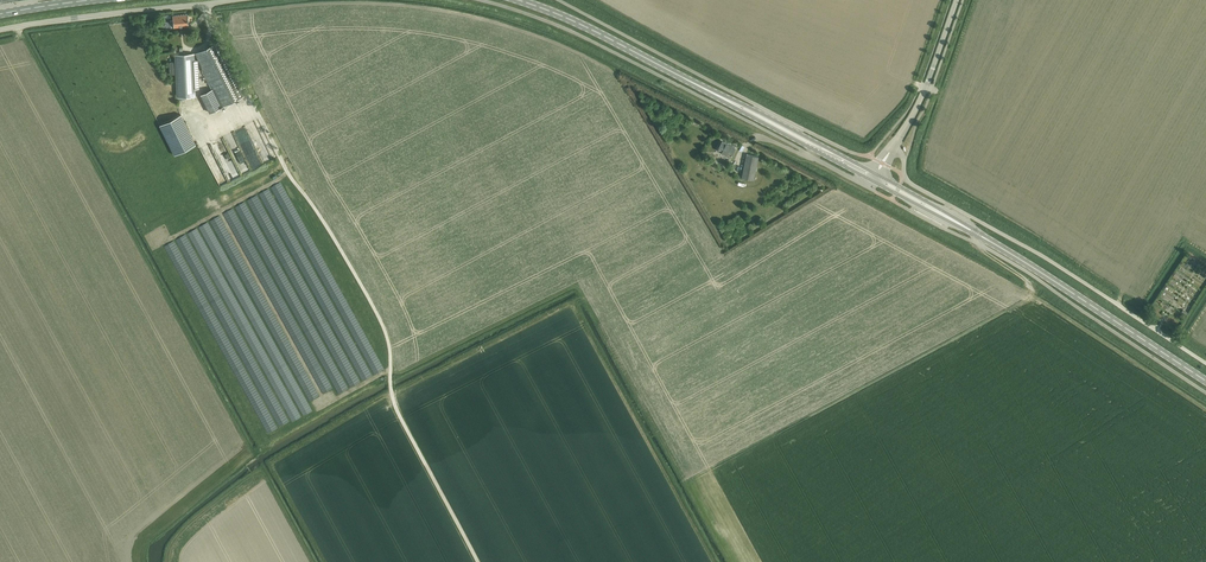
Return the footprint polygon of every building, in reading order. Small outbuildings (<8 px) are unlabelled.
[(170,21),(171,26),(171,27),(173,27),(188,25),(188,20),(187,14),(172,15),(173,20),(170,21)] [(195,54),(222,107),(244,96),(217,43),(195,54)] [(175,55),(177,96),(178,96),(178,99),(185,99),(185,96),(195,96),(193,54),(175,55)] [(212,89),(208,92),(201,95),(209,112),(220,106),(212,89)] [(189,118),(195,129),(200,126),(198,122),(201,120),(198,113),(189,118)] [(181,114),(159,125),(174,155),(196,144),(181,114)] [(250,141),(247,128),(240,130),(243,143),(250,141)] [(731,157),(732,154),(735,149),(722,142),(718,150),(731,157)] [(754,180),(757,162),(758,156),(747,154),(742,177),(754,180)] [(212,161),(224,186),(233,182),(220,157),(212,161)]
